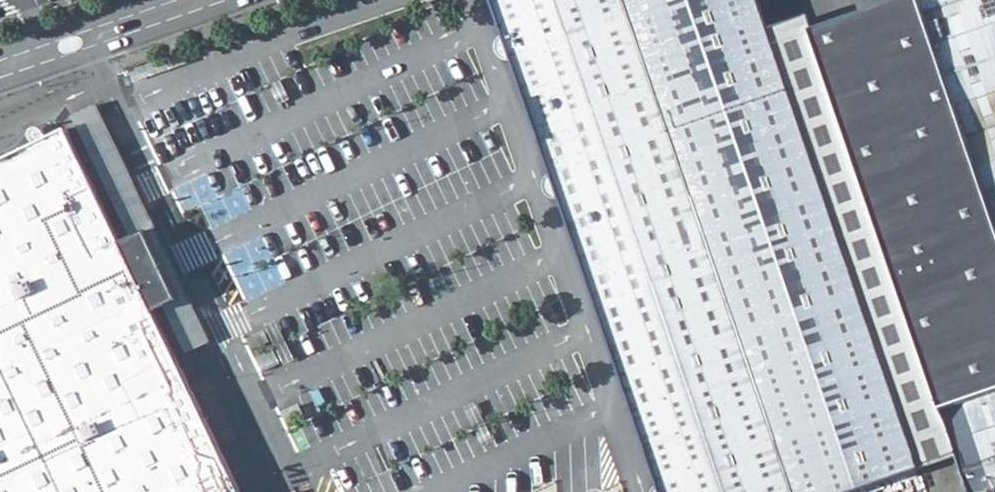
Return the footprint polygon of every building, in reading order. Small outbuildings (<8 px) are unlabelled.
[(627,0),(496,0),(507,31),(502,34),(499,37),(497,42),(497,44),(497,46),(497,50),(498,53),(501,56),(508,60),(509,59),(512,59),(516,59),(551,163),(554,173),(552,174),(551,174),(549,176),(547,178),(546,180),(545,184),(545,188),(546,192),(548,194),(552,198),(553,198),(555,199),(559,199),(563,198),(564,204),(655,471),(659,484),(655,486),(653,489),(651,491),(791,491),(627,0)] [(791,491),(854,491),(920,468),(845,248),(827,196),(776,46),(760,0),(627,0),(791,491)] [(959,400),(994,388),(994,237),(914,0),(911,0),(815,33),(958,454),(971,491),(990,491),(959,400)] [(994,237),(994,0),(914,0),(994,237)] [(776,46),(827,196),(848,189),(858,185),(876,237),(866,241),(845,248),(920,468),(958,454),(815,33),(776,46)] [(169,304),(191,348),(197,346),(213,339),(140,191),(98,105),(87,110),(76,115),(134,238),(143,234),(150,231),(182,298),(175,301),(169,304)] [(65,128),(0,159),(0,491),(235,491),(150,312),(169,304),(175,301),(182,298),(150,231),(143,234),(134,238),(121,245),(65,128)] [(858,185),(848,189),(866,241),(876,237),(858,185)] [(827,196),(845,248),(866,241),(848,189),(827,196)] [(268,330),(250,340),(257,354),(275,345),(268,330)] [(277,347),(258,357),(266,371),(284,361),(277,347)] [(959,400),(990,491),(994,491),(994,388),(959,400)]
